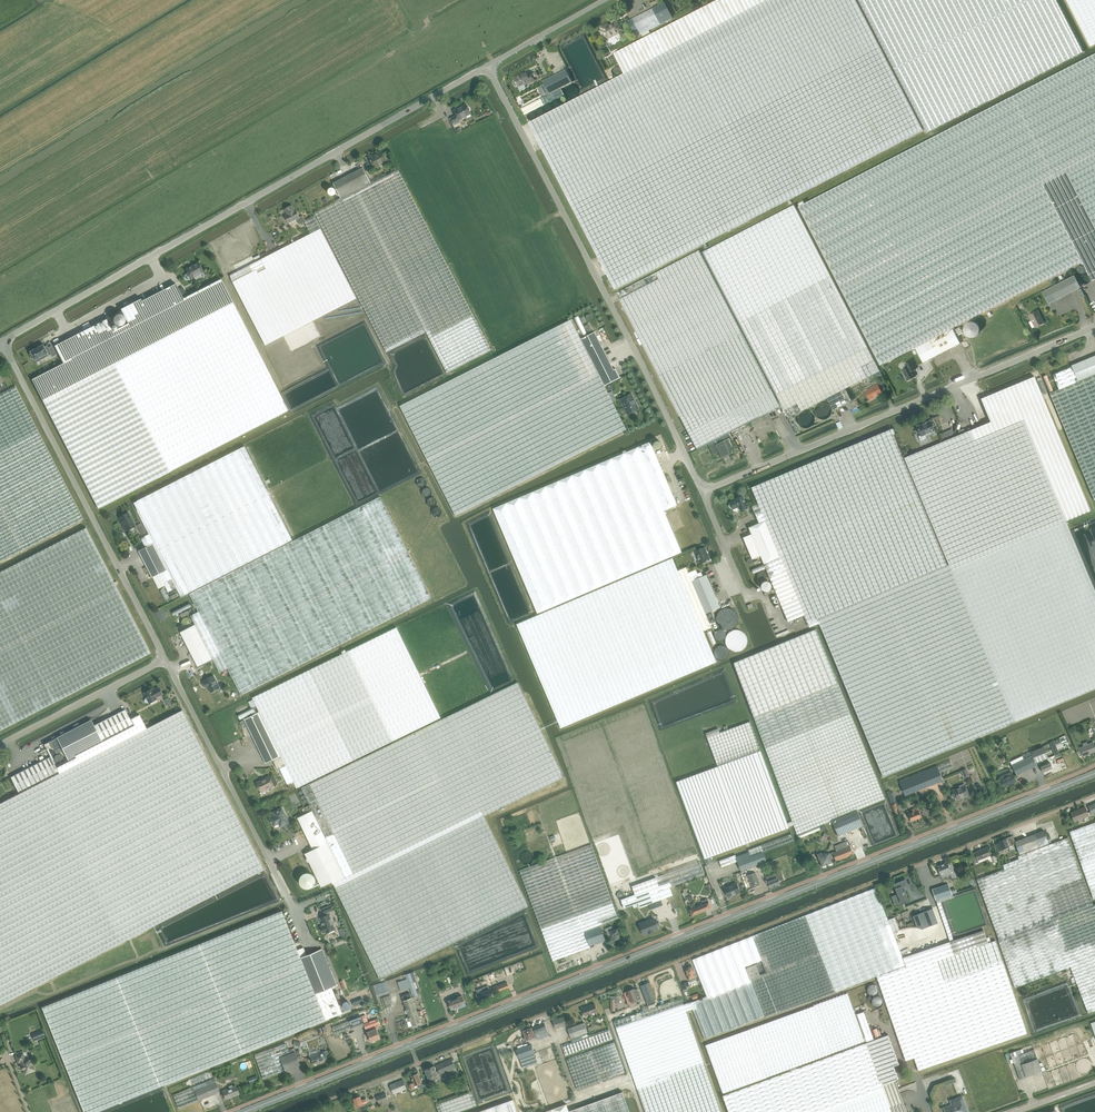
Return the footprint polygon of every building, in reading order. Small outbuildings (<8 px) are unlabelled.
[(623,73),(528,122),(615,289),(923,130),(856,0),(716,0),(613,53),(623,73)] [(927,132),(1053,67),(1083,52),(1056,0),(859,0),(927,132)] [(1090,46),(1094,43),(1094,0),(1066,0),(1090,46)] [(629,20),(637,36),(672,18),(664,2),(629,20)] [(617,21),(609,26),(607,23),(600,27),(601,29),(600,30),(604,38),(608,37),(609,37),(618,32),(619,31),(621,29),(617,21)] [(799,206),(854,314),(869,343),(880,365),(915,348),(924,343),(952,328),(968,320),(1053,276),(1082,261),(1092,281),(1094,279),(1094,54),(1053,76),(1035,85),(800,206),(799,206)] [(542,81),(549,94),(521,108),(524,115),(564,94),(561,88),(573,82),(566,69),(542,81)] [(513,81),(513,82),(514,84),(515,85),(516,85),(517,85),(517,84),(520,90),(526,87),(523,83),(524,82),(525,84),(534,79),(531,73),(528,75),(526,72),(514,78),(515,79),(514,80),(513,81)] [(456,116),(451,118),(455,125),(460,122),(459,120),(471,114),(469,110),(470,110),(469,107),(468,107),(466,105),(458,109),(458,108),(454,110),(456,116)] [(382,151),(369,158),(374,168),(387,161),(382,151)] [(426,332),(447,373),(456,369),(491,351),(398,170),(386,176),(385,173),(370,181),(363,168),(333,183),(342,199),(315,213),(387,352),(426,332)] [(300,224),(304,222),(311,234),(301,239),(299,235),(290,239),(292,243),(230,276),(265,345),(357,298),(314,216),(305,221),(303,216),(300,217),(296,210),(295,211),(292,206),(285,210),(288,215),(285,216),(289,223),(297,219),(300,224)] [(799,206),(619,298),(700,455),(880,365),(799,206)] [(186,270),(188,273),(185,275),(185,276),(185,277),(185,278),(186,279),(188,280),(203,272),(198,262),(193,265),(194,266),(186,270)] [(1049,304),(1080,287),(1074,275),(1042,292),(1049,304)] [(32,379),(98,508),(182,466),(288,411),(221,279),(183,298),(175,284),(142,301),(141,298),(120,309),(122,311),(54,346),(63,363),(32,379)] [(1028,315),(1031,320),(1029,322),(1032,328),(1034,326),(1035,327),(1044,323),(1037,310),(1028,315)] [(581,339),(571,320),(460,376),(452,380),(400,406),(456,516),(627,430),(604,386),(620,378),(616,369),(614,370),(595,332),(581,339)] [(924,343),(915,348),(923,363),(960,343),(952,328),(924,343)] [(43,345),(30,351),(31,353),(29,354),(32,359),(33,358),(34,360),(35,359),(36,362),(48,356),(46,353),(47,353),(49,351),(52,356),(56,354),(52,346),(48,348),(47,346),(44,347),(43,345)] [(1053,375),(1059,389),(1094,374),(1094,356),(1071,365),(1072,367),(1053,375)] [(912,360),(905,364),(906,367),(901,369),(907,380),(915,376),(912,371),(916,369),(912,360)] [(1059,389),(1050,393),(1094,500),(1094,374),(1059,389)] [(949,565),(951,569),(1066,521),(1090,510),(1034,376),(981,399),(990,422),(970,430),(904,458),(949,565)] [(878,384),(865,391),(866,393),(865,395),(867,397),(868,397),(869,400),(876,396),(882,393),(879,387),(883,385),(880,379),(876,381),(878,384)] [(83,520),(49,453),(15,386),(0,394),(0,562),(83,520)] [(620,400),(625,410),(628,415),(639,409),(635,400),(632,394),(620,400)] [(921,441),(927,438),(925,435),(934,431),(930,421),(917,427),(921,435),(919,436),(921,441)] [(743,538),(752,559),(761,556),(764,564),(788,620),(788,622),(804,615),(809,626),(809,627),(819,623),(883,777),(1015,722),(1053,706),(1094,688),(1094,591),(1066,521),(1053,527),(951,569),(949,565),(947,565),(925,513),(890,429),(751,487),(758,504),(752,506),(755,513),(759,523),(749,527),(751,534),(743,538)] [(493,509),(537,613),(682,552),(664,511),(677,505),(650,442),(493,509)] [(152,577),(153,577),(159,589),(165,585),(169,592),(177,588),(181,597),(292,540),(244,446),(133,503),(149,534),(141,538),(146,547),(139,551),(152,577)] [(735,499),(736,500),(730,503),(730,504),(729,505),(730,508),(731,508),(732,508),(733,509),(739,507),(741,511),(748,508),(743,496),(735,499)] [(213,659),(220,673),(228,668),(241,695),(432,598),(380,497),(190,594),(199,612),(191,616),(195,625),(180,632),(198,667),(213,659)] [(128,512),(119,517),(126,531),(135,526),(128,512)] [(150,653),(86,528),(0,572),(0,731),(150,653)] [(707,553),(706,553),(704,547),(695,551),(700,563),(710,560),(707,553)] [(696,569),(688,573),(686,567),(678,571),(672,558),(517,624),(561,728),(716,662),(703,631),(712,627),(706,614),(720,607),(706,575),(703,576),(701,572),(698,573),(696,569)] [(776,594),(771,596),(776,608),(781,606),(776,594)] [(259,712),(244,719),(266,764),(273,760),(278,770),(281,768),(283,771),(287,769),(297,788),(441,718),(397,627),(253,698),(253,699),(249,702),(252,708),(257,706),(259,712)] [(787,823),(789,827),(793,825),(797,835),(832,821),(857,810),(885,799),(843,696),(816,629),(734,662),(765,748),(792,822),(787,823)] [(207,688),(209,687),(211,693),(220,688),(214,676),(205,680),(205,681),(204,681),(207,688)] [(302,788),(313,810),(326,837),(334,833),(353,873),(334,884),(380,978),(528,906),(484,816),(564,777),(518,682),(302,788)] [(145,692),(144,693),(146,698),(145,699),(144,701),(145,703),(147,703),(149,702),(149,703),(157,699),(156,698),(162,694),(158,687),(152,691),(151,689),(148,690),(147,690),(145,691),(145,692)] [(49,741),(54,749),(61,746),(69,761),(134,727),(130,719),(125,709),(94,725),(91,720),(56,737),(57,738),(49,741)] [(130,719),(134,727),(69,761),(56,768),(58,772),(59,773),(0,804),(0,1005),(161,922),(264,869),(182,710),(146,728),(139,715),(137,716),(130,719)] [(676,782),(704,859),(789,828),(789,827),(787,823),(750,721),(720,733),(718,728),(706,733),(707,737),(718,767),(676,782)] [(1078,754),(1082,753),(1083,756),(1094,751),(1094,747),(1093,743),(1088,745),(1087,742),(1083,744),(1084,746),(1076,749),(1078,754)] [(1040,748),(1031,752),(1036,762),(1036,763),(1040,761),(1044,759),(1040,748)] [(1017,775),(1037,765),(1036,763),(1036,762),(1031,752),(1010,762),(1017,775)] [(18,792),(58,772),(56,768),(54,764),(50,756),(11,777),(18,792)] [(1042,765),(1040,766),(1043,772),(1052,768),(1052,767),(1057,765),(1054,760),(1050,762),(1046,763),(1044,759),(1040,761),(1042,765)] [(950,761),(900,781),(906,796),(943,780),(940,773),(949,769),(953,767),(950,761)] [(1000,777),(1005,787),(1016,781),(1011,771),(1000,777)] [(266,789),(267,790),(275,786),(270,776),(257,782),(261,792),(266,789)] [(952,795),(953,798),(955,798),(956,798),(956,799),(963,796),(964,797),(969,795),(965,785),(953,790),(954,793),(953,793),(952,795)] [(890,790),(887,792),(892,805),(896,803),(898,803),(893,792),(891,793),(890,790)] [(1079,824),(1083,822),(1081,818),(1089,816),(1085,807),(1071,813),(1074,821),(1078,820),(1079,824)] [(275,816),(270,818),(272,821),(271,822),(272,823),(274,826),(279,824),(281,827),(289,822),(282,808),(273,812),(275,816)] [(917,808),(912,810),(913,812),(908,814),(911,821),(921,817),(917,808)] [(326,837),(313,810),(297,818),(313,850),(305,853),(307,858),(307,859),(308,862),(309,862),(321,887),(333,882),(334,884),(353,873),(334,833),(326,837)] [(838,836),(863,826),(857,810),(832,821),(838,836)] [(1070,832),(1093,899),(1094,898),(1094,822),(1070,832)] [(977,879),(984,900),(989,912),(999,939),(998,940),(1015,988),(1044,977),(1053,973),(1071,967),(1079,990),(1088,1013),(1094,1011),(1094,904),(1093,905),(1093,903),(1087,889),(1068,837),(1049,845),(1049,844),(1044,830),(1015,841),(1016,844),(1020,855),(1018,856),(1019,859),(1003,865),(1004,869),(977,879)] [(719,861),(722,867),(737,862),(741,871),(761,863),(763,863),(766,861),(769,860),(767,856),(765,857),(763,852),(794,841),(791,834),(747,850),(748,852),(736,857),(735,855),(729,857),(719,861)] [(1000,842),(996,844),(1000,854),(1004,852),(1003,849),(1016,844),(1015,841),(1013,836),(999,841),(1000,842)] [(848,841),(836,846),(835,846),(836,851),(833,853),(836,861),(853,854),(848,841)] [(600,925),(618,918),(617,915),(591,844),(565,854),(520,871),(553,961),(590,947),(590,946),(584,931),(600,925)] [(987,848),(975,853),(976,856),(973,858),(975,863),(979,862),(978,860),(990,855),(987,848)] [(829,853),(827,854),(826,852),(822,854),(822,852),(817,854),(822,867),(833,862),(829,853)] [(635,894),(621,899),(624,908),(638,903),(640,907),(648,904),(649,904),(661,900),(668,897),(673,895),(670,887),(679,884),(705,875),(700,861),(632,886),(635,894)] [(947,862),(938,866),(941,875),(942,875),(943,877),(951,874),(954,873),(950,861),(947,862)] [(772,876),(767,878),(768,881),(767,881),(770,888),(771,889),(774,888),(774,886),(780,884),(779,882),(784,880),(781,872),(776,874),(772,876)] [(756,873),(749,875),(753,887),(760,885),(756,873)] [(897,894),(891,896),(894,903),(906,898),(908,897),(905,891),(904,892),(902,887),(904,887),(908,885),(905,879),(901,881),(895,883),(897,887),(895,888),(897,894)] [(727,896),(735,893),(736,894),(740,892),(737,883),(724,888),(727,896)] [(893,932),(900,930),(895,917),(888,920),(875,888),(692,960),(707,997),(691,1003),(693,1009),(697,1020),(704,1038),(704,1039),(713,1036),(765,1017),(765,1018),(789,1009),(822,997),(835,992),(877,976),(894,1027),(906,1061),(914,1058),(919,1071),(1027,1033),(996,940),(995,941),(988,943),(984,930),(954,940),(939,899),(952,895),(948,884),(932,889),(950,941),(949,942),(903,958),(893,932)] [(708,899),(702,901),(703,904),(690,909),(692,915),(711,908),(708,899)] [(684,905),(680,907),(678,903),(675,904),(676,908),(678,915),(687,912),(684,905)] [(327,933),(336,929),(330,914),(330,915),(329,912),(334,910),(332,906),(324,909),(326,914),(327,916),(321,918),(324,925),(322,926),(325,933),(327,932),(327,933)] [(932,908),(913,916),(917,927),(922,929),(938,923),(932,908)] [(281,911),(190,947),(42,1007),(84,1111),(96,1111),(342,1013),(332,987),(337,985),(322,948),(300,957),(281,911)] [(654,919),(640,924),(644,934),(658,929),(657,925),(659,924),(658,921),(655,922),(654,919)] [(605,940),(600,925),(584,931),(590,946),(605,940)] [(621,938),(617,929),(613,930),(612,926),(609,927),(611,931),(607,933),(609,936),(612,935),(614,940),(617,939),(617,940),(620,939),(620,938),(621,938)] [(688,968),(688,969),(685,970),(690,982),(697,979),(693,967),(692,967),(692,966),(690,966),(689,967),(688,968)] [(414,972),(404,975),(405,977),(406,976),(407,979),(398,982),(401,991),(410,988),(411,991),(413,998),(418,996),(416,989),(419,988),(418,982),(416,977),(414,972)] [(499,985),(493,987),(496,994),(509,989),(507,982),(499,985)] [(650,982),(641,986),(647,1003),(656,999),(650,982)] [(681,984),(684,991),(688,990),(687,988),(690,987),(688,982),(681,984)] [(489,989),(488,986),(477,990),(478,993),(478,994),(480,1000),(494,995),(492,988),(489,989)] [(626,992),(630,1001),(631,1004),(642,999),(637,989),(635,990),(634,989),(630,990),(629,990),(628,991),(627,991),(626,992)] [(419,1016),(421,1015),(420,1011),(417,1012),(410,993),(402,996),(410,1017),(408,1018),(409,1022),(411,1021),(413,1026),(421,1023),(419,1016)] [(888,1034),(797,1068),(796,1067),(865,1042),(874,1039),(864,1012),(855,1015),(847,993),(814,1005),(814,1006),(749,1029),(705,1045),(723,1093),(726,1092),(790,1069),(790,1071),(723,1095),(729,1111),(907,1111),(895,1080),(899,1079),(894,1066),(899,1064),(888,1034)] [(449,1005),(450,1006),(451,1010),(461,1006),(461,1007),(466,1005),(462,995),(448,1001),(450,1005),(449,1005)] [(364,1002),(362,997),(353,1001),(354,1006),(364,1002)] [(614,1021),(623,1049),(638,1092),(645,1111),(721,1111),(714,1091),(704,1062),(701,1052),(690,1022),(686,1012),(687,1011),(688,1011),(689,1011),(691,1010),(693,1009),(691,1003),(688,1003),(687,1004),(686,1004),(685,1005),(684,1005),(682,998),(660,1005),(656,1006),(655,1003),(642,1007),(643,1011),(624,1018),(614,1021)] [(595,1004),(583,1008),(586,1016),(598,1011),(595,1004)] [(349,1021),(333,1027),(335,1034),(352,1027),(352,1028),(364,1024),(368,1022),(365,1015),(362,1016),(349,1021)] [(563,1017),(553,1020),(555,1029),(566,1025),(563,1017)] [(368,1022),(364,1024),(372,1042),(381,1038),(377,1029),(379,1028),(378,1025),(380,1024),(378,1018),(368,1022)] [(533,1028),(535,1034),(539,1032),(542,1038),(549,1036),(544,1023),(533,1028)] [(562,1046),(565,1056),(613,1039),(609,1029),(589,1036),(584,1023),(567,1028),(572,1042),(562,1046)] [(532,1028),(528,1030),(527,1029),(525,1030),(525,1031),(524,1031),(526,1036),(524,1037),(526,1040),(527,1040),(532,1038),(532,1040),(536,1039),(532,1028)] [(43,1030),(32,1034),(35,1040),(46,1036),(43,1030)] [(566,1059),(577,1089),(625,1072),(614,1042),(566,1059)] [(286,1043),(254,1055),(263,1079),(285,1071),(280,1057),(293,1052),(291,1049),(288,1050),(286,1043)] [(534,1053),(531,1044),(516,1050),(519,1058),(523,1068),(538,1063),(534,1053)] [(297,1059),(301,1057),(299,1050),(293,1052),(280,1057),(285,1071),(299,1065),(297,1059)] [(1017,1051),(1010,1053),(1020,1079),(1045,1070),(1044,1067),(1041,1068),(1037,1059),(1038,1059),(1034,1050),(1022,1054),(1021,1050),(1017,1051)] [(325,1055),(327,1054),(326,1051),(323,1052),(323,1051),(310,1057),(313,1065),(327,1060),(325,1055)] [(25,1073),(35,1070),(33,1065),(33,1064),(32,1061),(31,1061),(31,1059),(26,1061),(23,1053),(16,1056),(19,1062),(21,1061),(23,1066),(22,1066),(22,1067),(22,1068),(23,1069),(24,1069),(25,1073)] [(452,1058),(436,1065),(440,1074),(456,1068),(452,1058)] [(430,1081),(438,1078),(437,1075),(438,1074),(434,1066),(425,1069),(429,1078),(430,1081)] [(413,1083),(409,1085),(411,1089),(415,1088),(413,1085),(415,1085),(418,1084),(420,1088),(424,1087),(418,1073),(411,1076),(414,1083),(413,1083)] [(198,1100),(220,1092),(214,1079),(193,1087),(198,1100)] [(403,1079),(390,1085),(394,1094),(407,1089),(403,1079)] [(236,1086),(233,1087),(232,1085),(229,1086),(229,1088),(223,1091),(226,1099),(239,1094),(236,1086)] [(193,1087),(173,1095),(178,1108),(198,1101),(193,1087)] [(477,1105),(472,1092),(436,1104),(439,1111),(458,1111),(477,1105)] [(623,1092),(569,1111),(566,1104),(544,1111),(630,1111),(623,1092)] [(386,1093),(377,1096),(380,1103),(388,1100),(386,1093)] [(366,1098),(362,1100),(360,1096),(354,1099),(357,1107),(364,1104),(368,1102),(366,1098)] [(950,1101),(952,1100),(954,1104),(944,1108),(945,1111),(968,1111),(962,1096),(950,1101)] [(513,1099),(477,1111),(518,1111),(513,1099)]
